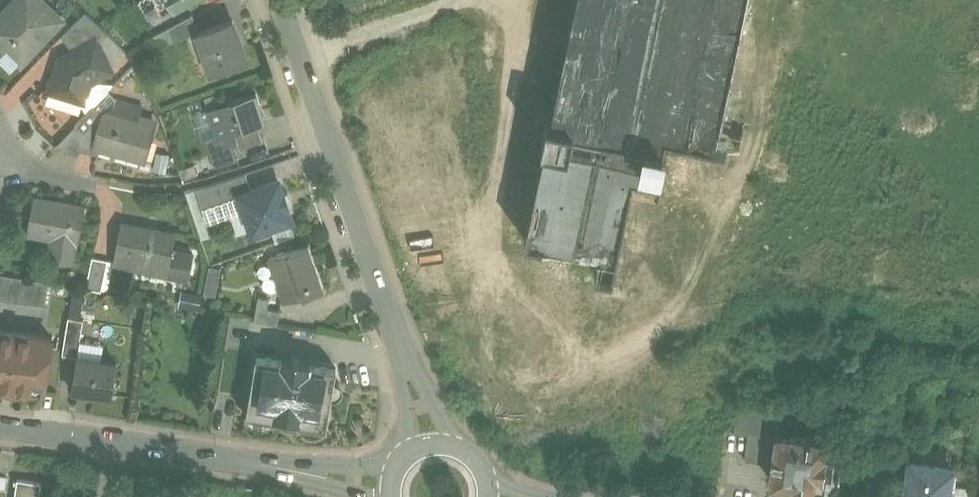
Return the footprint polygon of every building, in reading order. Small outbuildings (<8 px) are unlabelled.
[(0,14),(0,37),(23,58),(62,16),(46,0),(14,0),(0,14)] [(773,0),(573,0),(559,66),(563,67),(553,114),(549,114),(548,119),(547,121),(548,121),(545,132),(544,134),(545,134),(544,139),(547,140),(531,217),(530,216),(526,234),(544,238),(544,237),(600,249),(597,267),(612,270),(633,167),(660,173),(670,126),(743,141),(773,0)] [(87,8),(63,32),(74,47),(97,36),(106,27),(87,8)] [(194,11),(169,25),(174,40),(200,31),(200,29),(201,29),(194,11)] [(201,29),(200,29),(200,31),(216,72),(249,60),(233,17),(201,29)] [(74,47),(61,53),(51,86),(74,93),(76,88),(87,92),(91,79),(114,67),(97,36),(74,47)] [(260,91),(211,108),(219,132),(220,134),(239,128),(262,121),(269,118),(260,91)] [(118,96),(113,113),(104,111),(102,118),(97,116),(84,129),(66,147),(79,151),(82,137),(101,143),(101,145),(145,156),(155,119),(139,115),(142,103),(118,96)] [(77,121),(59,140),(66,147),(84,129),(77,121)] [(262,121),(239,128),(243,141),(266,134),(262,121)] [(239,128),(220,134),(219,132),(207,136),(215,163),(241,154),(237,143),(243,141),(239,128)] [(247,168),(212,180),(197,184),(203,204),(242,191),(242,189),(253,185),(247,168)] [(253,185),(242,189),(242,191),(255,227),(293,214),(280,176),(253,185)] [(85,203),(34,193),(28,226),(55,231),(50,254),(71,258),(75,236),(78,236),(85,203)] [(177,230),(123,220),(115,258),(172,270),(172,269),(190,273),(194,254),(195,249),(174,245),(177,230)] [(310,241),(269,254),(283,297),(324,283),(310,241)] [(109,256),(94,253),(87,284),(103,287),(109,256)] [(211,261),(206,288),(218,290),(223,263),(211,261)] [(0,268),(0,294),(47,301),(51,278),(0,268)] [(272,293),(260,291),(255,315),(277,319),(280,304),(270,302),(272,293)] [(85,314),(70,312),(65,344),(80,346),(85,314)] [(0,325),(0,379),(4,380),(4,381),(16,383),(17,382),(34,385),(34,382),(44,383),(44,386),(45,386),(54,334),(0,325)] [(285,354),(258,350),(248,413),(275,417),(275,419),(300,423),(301,421),(328,426),(338,362),(312,358),(312,356),(285,352),(285,354)] [(119,357),(79,351),(74,386),(95,389),(96,385),(113,388),(112,392),(113,392),(119,357)] [(784,412),(739,405),(735,432),(749,434),(749,433),(779,437),(779,436),(780,436),(784,412)] [(779,437),(749,433),(749,434),(746,458),(775,463),(779,437)] [(780,436),(779,436),(779,437),(775,463),(773,481),(791,484),(791,488),(810,491),(810,490),(823,493),(826,478),(833,479),(835,461),(824,459),(824,457),(822,456),(824,441),(780,436)] [(911,462),(906,496),(951,496),(955,468),(911,462)] [(17,478),(15,496),(39,496),(41,482),(17,478)]
